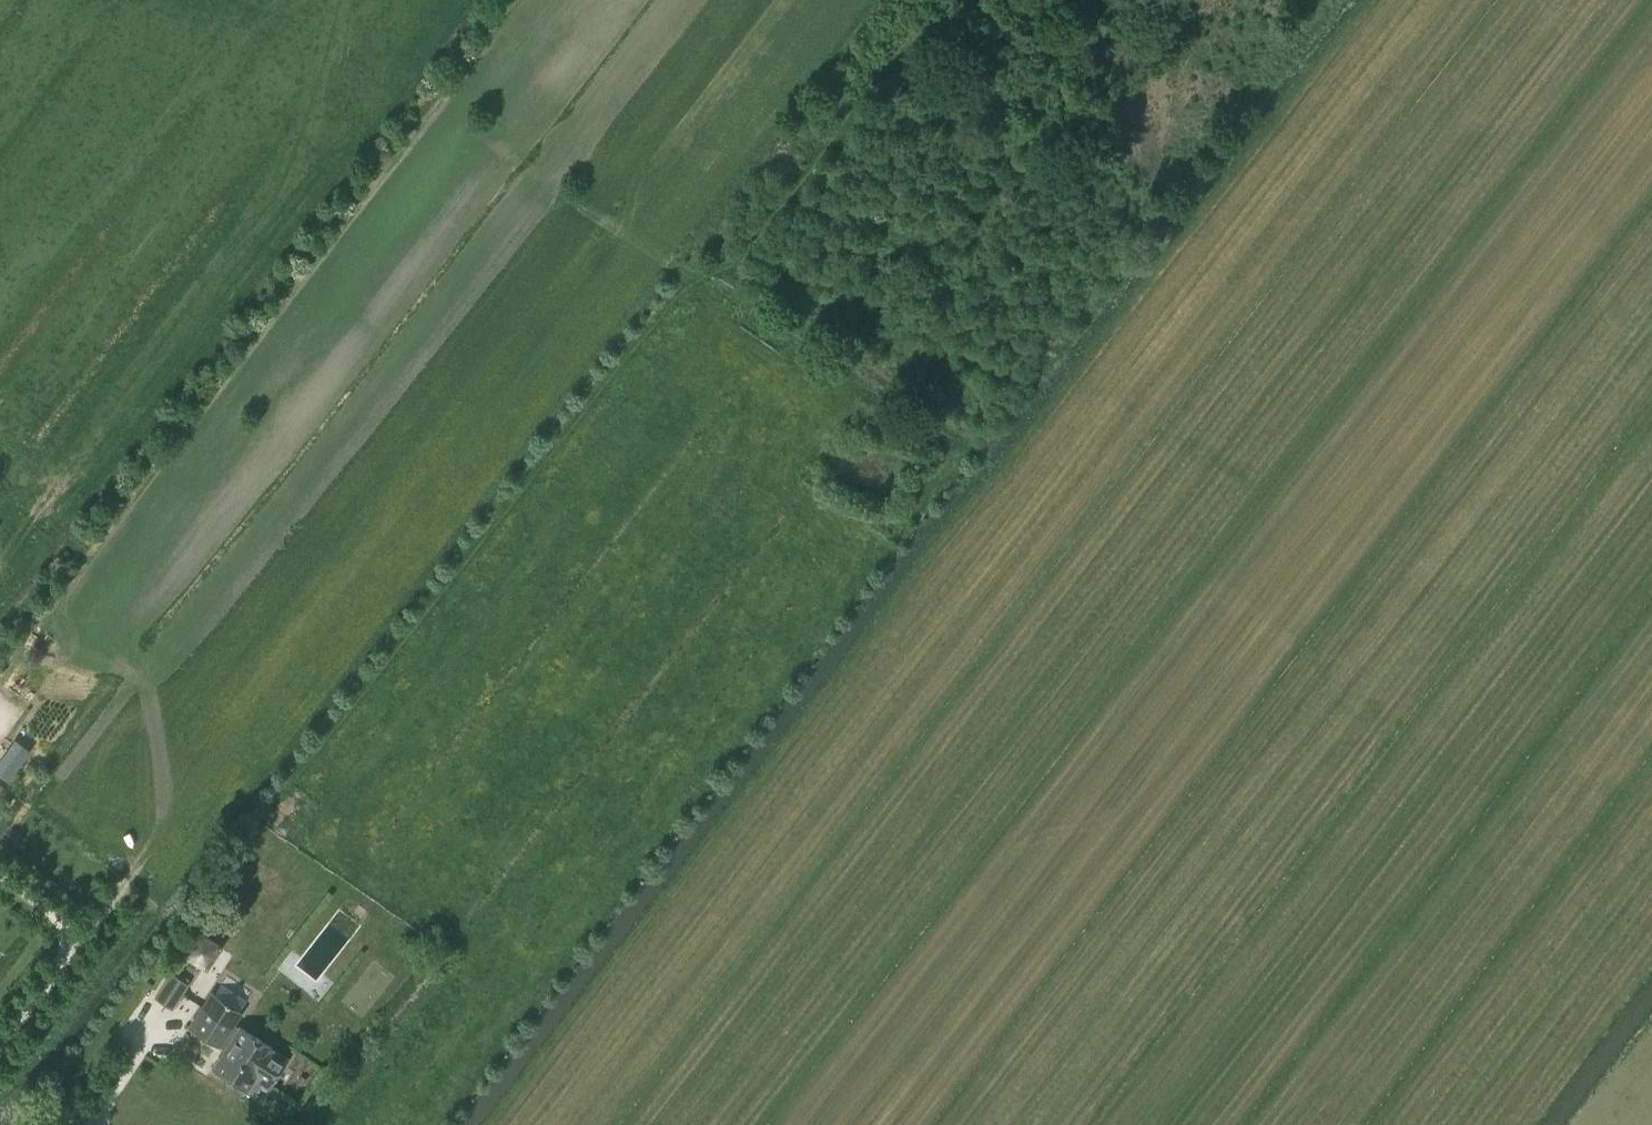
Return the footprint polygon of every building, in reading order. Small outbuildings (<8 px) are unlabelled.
[(198,930),(185,950),(206,964),(219,944),(198,930)] [(172,970),(155,995),(172,1007),(188,982),(172,970)] [(227,1047),(214,1067),(243,1088),(252,1075),(268,1085),(286,1058),(270,1048),(271,1046),(241,1027),(240,1029),(230,1023),(239,1010),(228,1003),(229,1001),(225,998),(224,1000),(213,993),(191,1026),(217,1043),(218,1041),(227,1047)] [(192,1059),(209,1071),(223,1051),(206,1039),(192,1059)]
